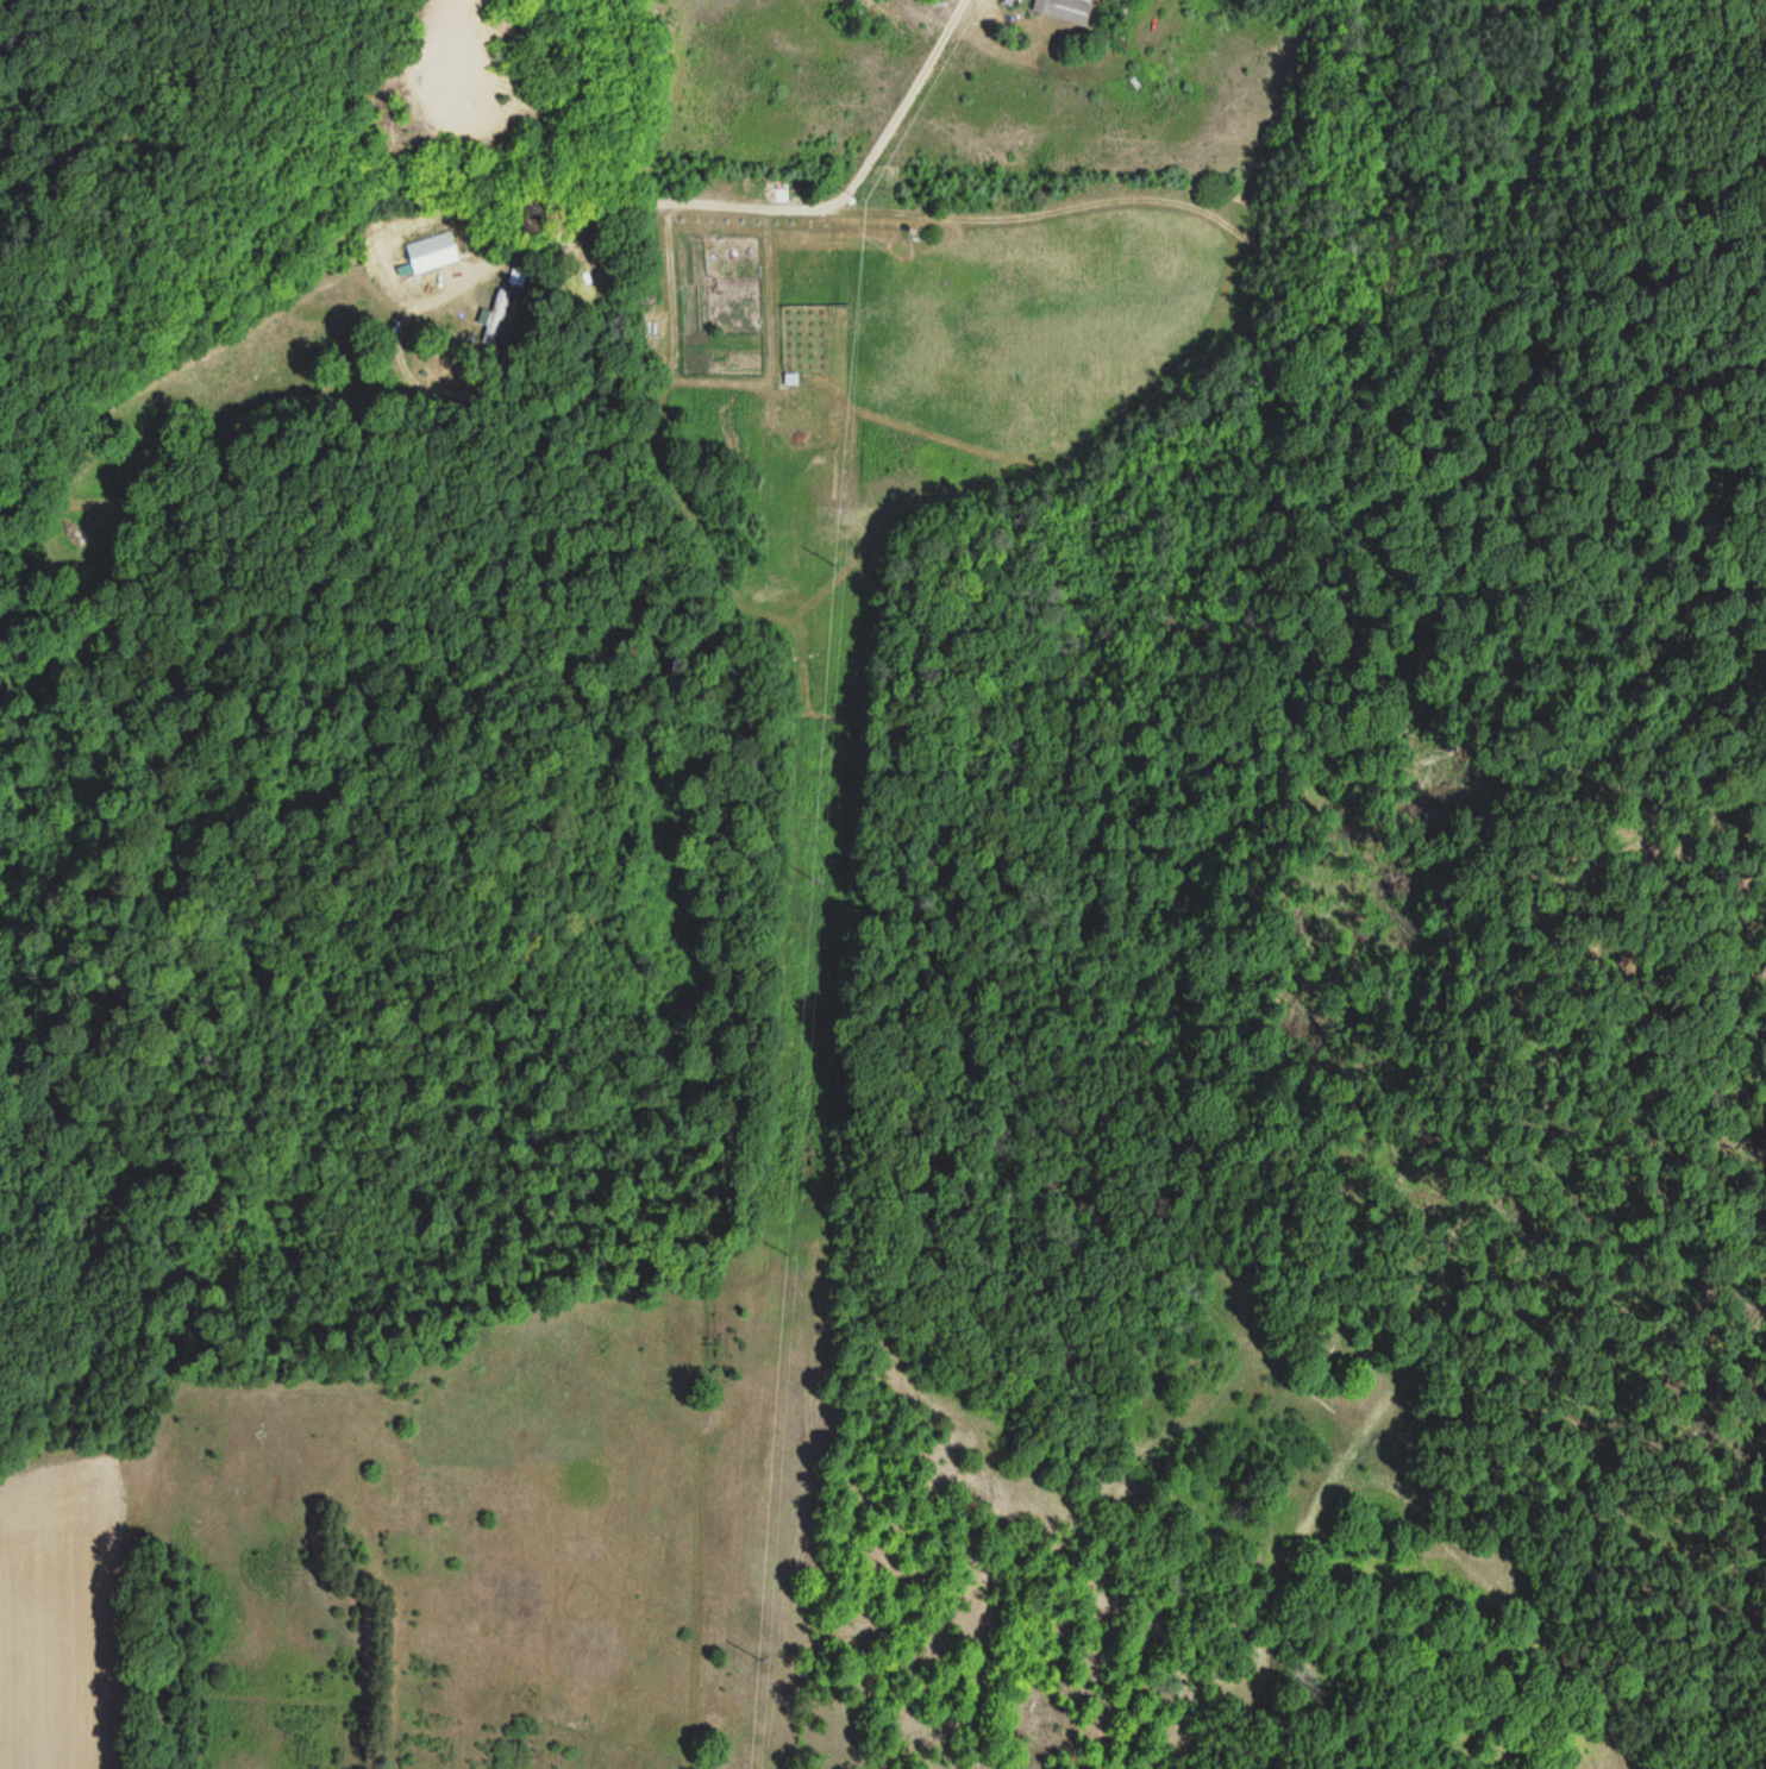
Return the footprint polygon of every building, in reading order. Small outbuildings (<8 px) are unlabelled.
[(1031,15),(1083,27),(1090,1),(1084,0),(1035,0),(1031,15)]
